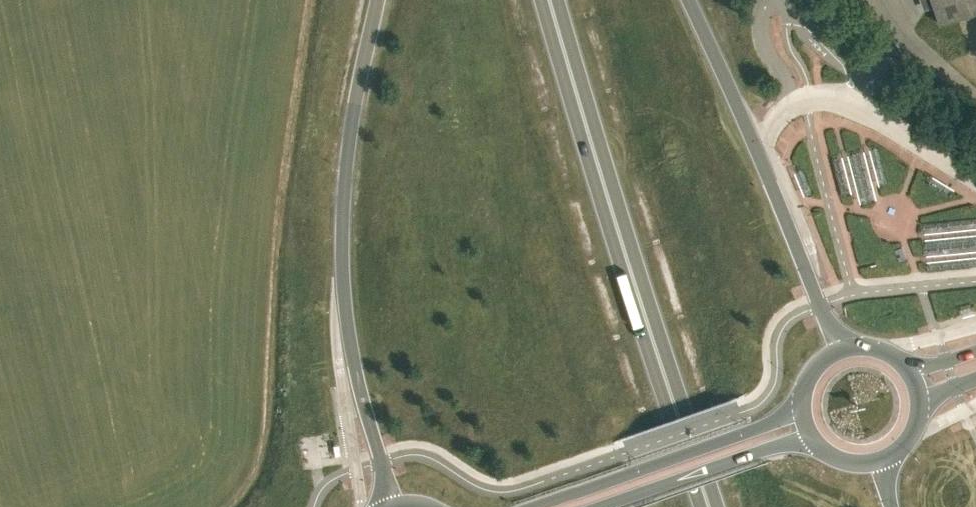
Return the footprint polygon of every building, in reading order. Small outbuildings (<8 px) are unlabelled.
[(923,10),(933,7),(937,21),(975,8),(975,0),(919,0),(923,10)]
